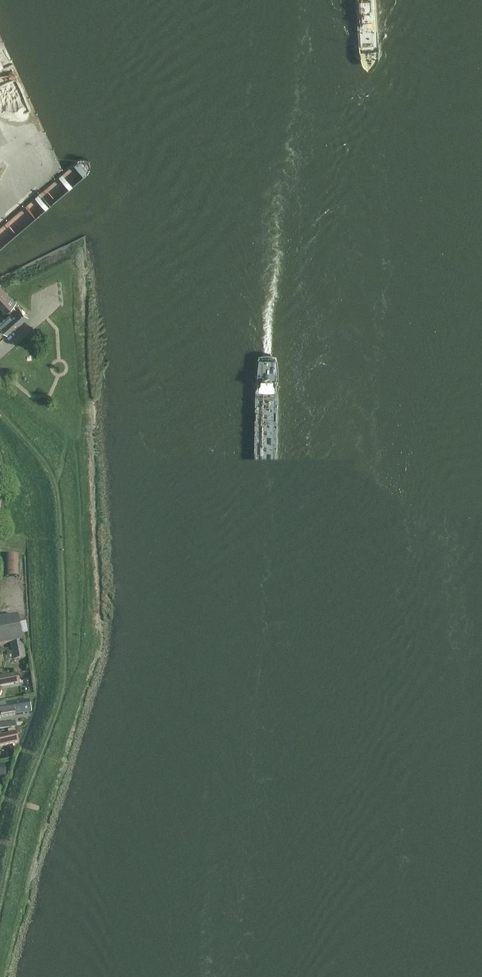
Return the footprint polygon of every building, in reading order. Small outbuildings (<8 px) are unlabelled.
[(8,315),(0,322),(0,340),(7,333),(7,334),(28,316),(18,305),(0,285),(0,306),(8,315)] [(19,577),(19,554),(4,554),(4,577),(19,577)] [(22,641),(23,641),(18,615),(0,619),(0,645),(11,643),(14,660),(25,658),(22,641)] [(0,677),(0,685),(17,682),(16,678),(15,674),(0,677)] [(31,712),(30,700),(0,706),(0,718),(31,712)] [(19,744),(16,733),(15,728),(8,730),(9,734),(2,736),(1,732),(0,732),(0,748),(19,744)]
